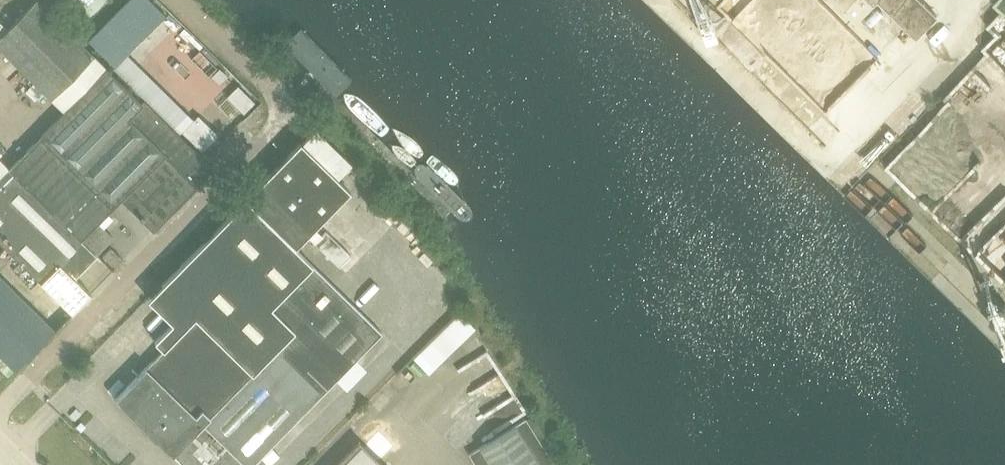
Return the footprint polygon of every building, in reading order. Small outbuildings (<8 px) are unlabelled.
[(0,36),(0,48),(33,81),(42,91),(50,99),(93,56),(35,0),(8,29),(0,36)] [(89,39),(114,64),(164,13),(165,13),(152,0),(127,0),(89,39)] [(865,16),(879,1),(917,38),(938,17),(920,0),(834,0),(858,23),(865,16)] [(284,52),(335,102),(350,87),(300,36),(284,52)] [(120,198),(152,230),(212,167),(143,100),(140,103),(105,68),(62,112),(23,150),(96,223),(120,198)] [(236,84),(229,77),(222,84),(229,91),(236,84)] [(198,118),(184,132),(201,149),(215,135),(198,118)] [(349,191),(301,144),(300,143),(245,201),(293,248),(349,191)] [(95,253),(96,254),(112,239),(96,223),(23,150),(8,165),(0,158),(0,243),(72,312),(77,306),(91,293),(73,276),(95,253)] [(161,286),(185,310),(154,342),(162,351),(114,400),(180,464),(251,464),(381,333),(335,288),(293,248),(245,201),(161,286)] [(326,230),(322,234),(314,242),(339,266),(350,254),(326,230)] [(109,247),(100,256),(112,268),(120,259),(109,247)] [(15,367),(16,368),(29,355),(40,343),(54,330),(0,276),(0,352),(15,367)] [(525,419),(469,454),(476,464),(554,464),(525,419)] [(360,441),(336,464),(384,464),(360,441)]
